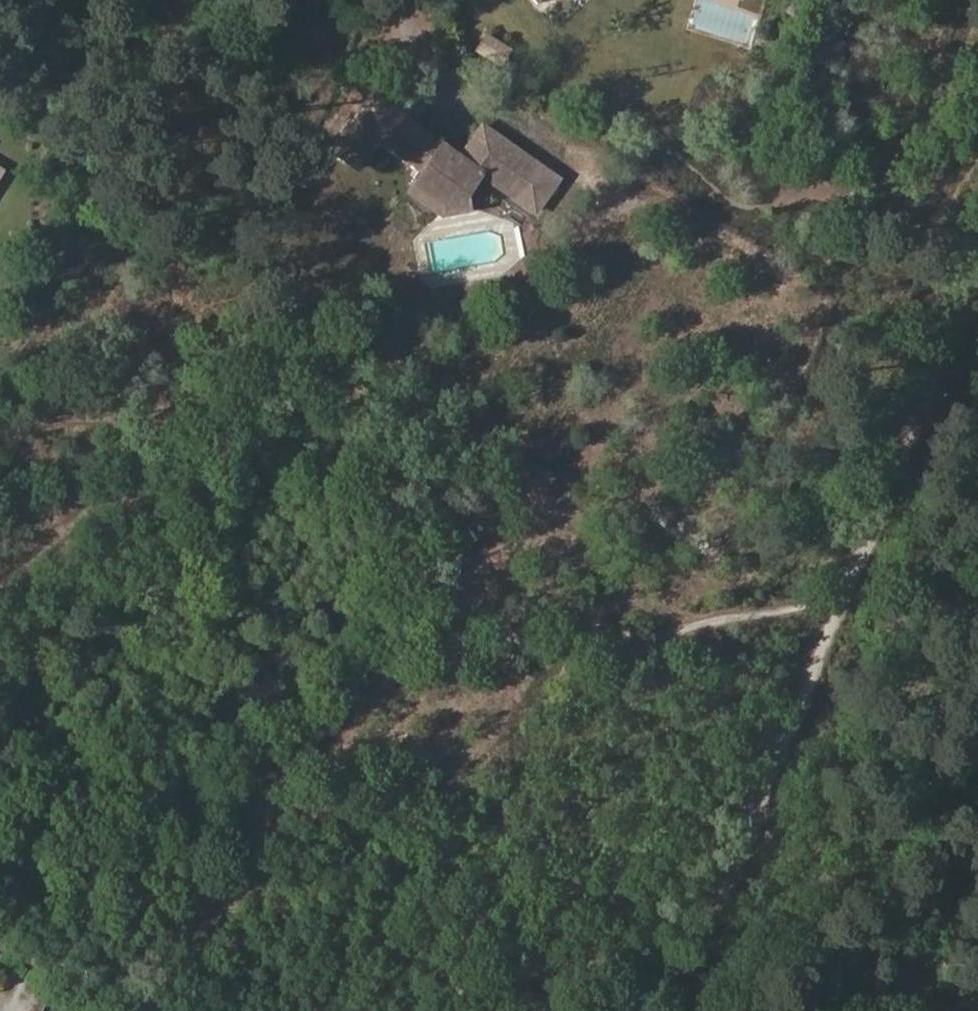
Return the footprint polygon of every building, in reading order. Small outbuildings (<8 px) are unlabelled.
[(505,27),(482,14),(472,30),(496,43),(505,27)] [(396,94),(384,86),(367,112),(379,120),(396,94)] [(424,120),(427,115),(396,94),(379,120),(420,149),(412,160),(438,178),(462,173),(477,151),(510,174),(532,141),(478,104),(464,125),(468,128),(461,139),(457,135),(438,122),(435,126),(424,120)] [(358,151),(379,120),(367,112),(346,143),(358,151)] [(464,125),(457,135),(461,139),(468,128),(464,125)] [(554,157),(532,141),(510,174),(532,189),(554,157)] [(440,192),(465,188),(462,173),(438,178),(440,192)]
